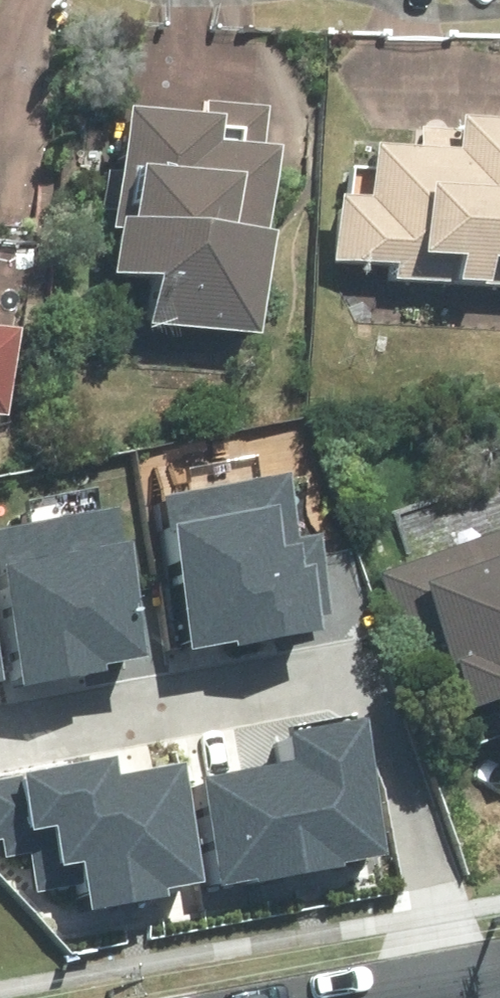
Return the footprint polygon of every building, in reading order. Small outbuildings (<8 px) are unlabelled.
[(204,111),(129,101),(113,229),(122,230),(117,269),(164,275),(158,320),(264,333),(277,230),(269,229),(279,148),(263,146),(268,109),(206,101),(204,111)] [(428,129),(426,149),(383,146),(381,170),(356,169),(354,196),(347,195),(342,259),(399,263),(398,277),(499,285),(499,117),(468,114),(466,131),(428,129)] [(10,417),(22,329),(0,326),(0,415),(10,417)] [(297,539),(288,476),(177,492),(199,634),(236,628),(237,635),(320,622),(319,617),(333,615),(321,535),(297,539)] [(386,573),(441,752),(499,734),(499,481),(397,513),(413,565),(386,573)] [(139,656),(114,510),(3,528),(28,675),(139,656)] [(225,876),(384,849),(363,725),(297,736),(301,759),(208,775),(225,876)] [(200,878),(180,767),(119,778),(116,759),(0,779),(0,837),(5,836),(9,856),(31,852),(38,892),(88,883),(93,909),(165,896),(163,885),(200,878)]
